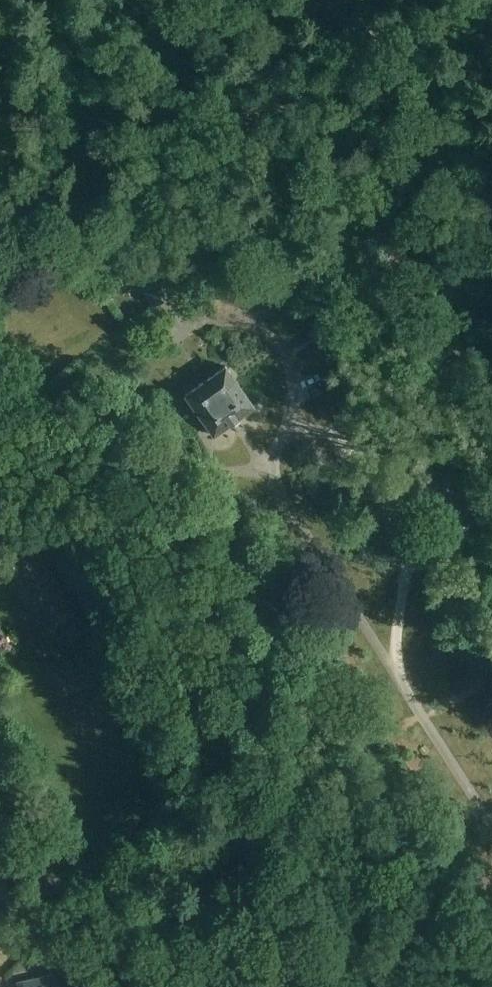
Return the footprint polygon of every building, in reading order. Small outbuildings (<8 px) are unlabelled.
[(213,434),(253,406),(225,366),(185,395),(213,434)] [(13,930),(5,920),(0,924),(0,941),(13,930)] [(55,974),(16,983),(17,986),(58,986),(55,974)]
